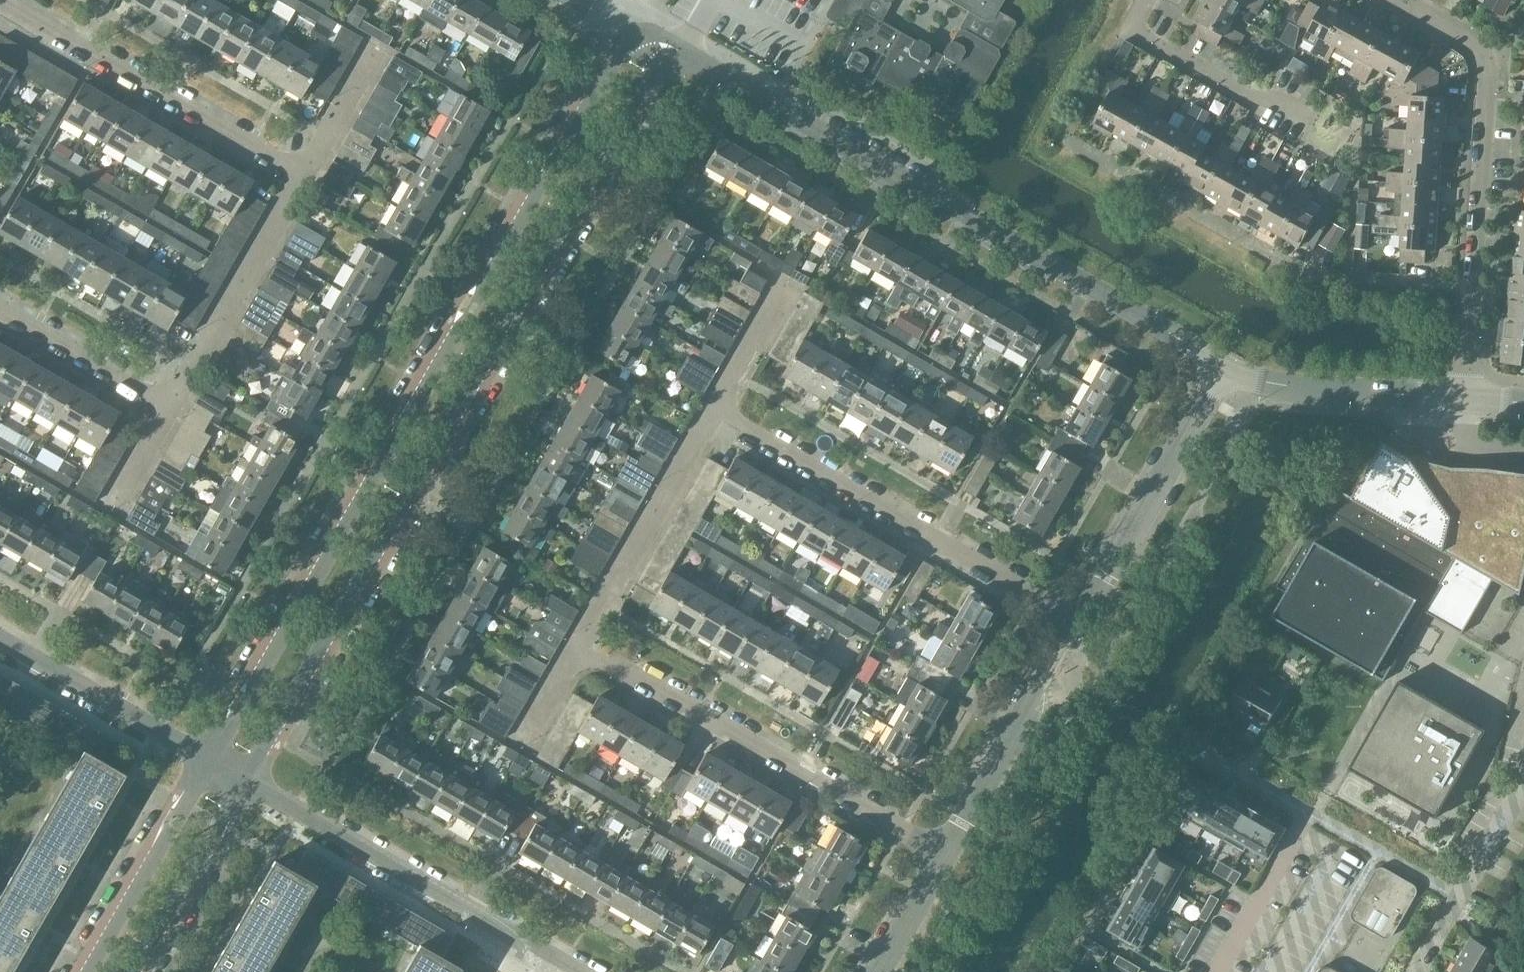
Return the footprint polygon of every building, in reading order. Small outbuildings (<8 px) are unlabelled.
[(153,13),(160,0),(131,0),(153,13)] [(153,13),(174,25),(188,0),(160,0),(153,13)] [(195,37),(215,2),(212,0),(188,0),(174,25),(195,37)] [(295,10),(300,2),(296,0),(277,0),(295,10)] [(328,12),(333,4),(326,0),(315,0),(313,3),(328,12)] [(424,9),(429,0),(408,0),(424,9)] [(446,22),(459,0),(429,0),(424,9),(446,22)] [(468,35),(485,6),(474,0),(459,0),(446,22),(468,35)] [(948,0),(985,22),(993,20),(1004,0),(948,0)] [(1206,0),(1205,0),(1195,19),(1200,23),(1224,36),(1225,36),(1240,44),(1245,35),(1230,27),(1236,16),(1206,0)] [(1236,16),(1241,6),(1257,14),(1261,6),(1251,0),(1206,0),(1236,16)] [(1320,57),(1347,7),(1335,0),(1334,0),(1332,4),(1325,0),(1308,31),(1320,37),(1311,52),(1320,57)] [(1455,13),(1460,4),(1452,0),(1450,0),(1445,8),(1455,13)] [(1483,5),(1503,16),(1512,0),(1486,0),(1483,5)] [(1298,23),(1309,29),(1321,7),(1310,1),(1298,23)] [(195,37),(216,49),(236,14),(215,2),(195,37)] [(295,10),(316,23),(321,14),(300,2),(295,10)] [(345,21),(377,40),(381,32),(360,19),(365,11),(355,4),(345,21)] [(507,19),(485,6),(468,35),(491,47),(507,19)] [(1337,46),(1347,52),(1364,22),(1357,18),(1359,14),(1347,7),(1320,57),(1328,62),(1337,46)] [(868,92),(877,76),(877,75),(902,33),(864,11),(857,13),(825,67),(827,75),(861,94),(868,92)] [(216,49),(237,62),(258,26),(236,14),(216,49)] [(321,14),(316,23),(332,31),(337,23),(321,14)] [(507,19),(491,47),(509,58),(503,70),(518,79),(539,43),(528,36),(530,32),(507,19)] [(1349,73),(1358,78),(1383,32),(1364,22),(1347,52),(1358,58),(1349,73)] [(1194,34),(1217,47),(1224,36),(1200,23),(1194,34)] [(258,26),(237,62),(258,74),(279,39),(258,26)] [(363,38),(342,27),(336,37),(356,49),(363,38)] [(943,57),(918,99),(920,106),(954,125),(961,123),(999,56),(998,49),(964,30),(957,32),(943,57)] [(377,40),(387,46),(392,38),(381,32),(377,40)] [(1374,67),(1385,73),(1402,43),(1383,32),(1358,78),(1366,83),(1374,67)] [(877,76),(898,87),(922,45),(902,33),(877,75),(877,76)] [(2,36),(0,40),(0,62),(15,70),(34,82),(34,81),(46,61),(2,36)] [(356,49),(336,37),(330,48),(350,60),(356,49)] [(258,74),(279,86),(300,51),(279,39),(258,74)] [(1387,94),(1393,98),(1439,73),(1418,61),(1421,54),(1402,43),(1385,73),(1395,79),(1387,94)] [(898,87),(918,99),(943,57),(922,45),(898,87)] [(350,60),(330,48),(324,58),(344,70),(350,60)] [(409,59),(422,66),(426,58),(414,50),(409,59)] [(300,51),(279,86),(301,99),(306,90),(312,79),(318,69),(321,64),(321,63),(300,51)] [(391,55),(385,66),(412,82),(419,71),(391,55)] [(321,64),(318,69),(338,80),(344,70),(324,58),(321,63),(321,64)] [(422,66),(432,71),(436,63),(426,58),(422,66)] [(46,61),(34,81),(34,82),(44,88),(56,67),(46,61)] [(3,92),(15,70),(0,62),(0,90),(3,92)] [(66,73),(56,67),(44,88),(55,94),(66,73)] [(338,80),(318,69),(312,79),(332,91),(338,80)] [(441,77),(465,91),(470,83),(446,69),(441,77)] [(1114,133),(1131,103),(1120,97),(1129,82),(1108,70),(1096,93),(1107,99),(1094,122),(1114,133)] [(382,71),(376,82),(396,94),(402,83),(382,71)] [(66,73),(55,94),(66,100),(77,80),(66,73)] [(1410,106),(1410,118),(1444,121),(1445,98),(1437,97),(1439,73),(1393,98),(1393,105),(1410,106)] [(332,91),(312,79),(306,90),(326,102),(332,91)] [(465,91),(476,97),(480,89),(470,83),(465,91)] [(63,119),(84,131),(105,96),(83,84),(63,119)] [(372,88),(360,110),(387,125),(400,103),(372,88)] [(1133,143),(1158,98),(1150,93),(1141,109),(1131,103),(1114,133),(1133,143)] [(461,95),(448,118),(476,134),(489,111),(461,95)] [(84,131),(105,143),(126,108),(105,96),(84,131)] [(1133,143),(1152,154),(1169,124),(1158,118),(1167,103),(1158,98),(1133,143)] [(54,102),(46,117),(53,121),(62,107),(54,102)] [(105,143),(126,156),(147,120),(126,108),(105,143)] [(1152,154),(1171,164),(1196,119),(1188,114),(1179,130),(1169,124),(1152,154)] [(357,115),(350,126),(370,138),(377,127),(357,115)] [(46,117),(34,138),(41,142),(53,121),(46,117)] [(435,140),(463,156),(476,134),(448,118),(435,140)] [(1391,129),(1391,139),(1442,142),(1444,121),(1410,118),(1409,130),(1391,129)] [(1203,153),(1207,145),(1212,137),(1201,130),(1204,124),(1196,119),(1171,164),(1190,175),(1203,153)] [(168,133),(147,120),(126,156),(148,168),(168,133)] [(148,168),(169,180),(189,145),(168,133),(148,168)] [(374,149),(347,133),(340,144),(368,160),(374,149)] [(34,138),(22,159),(29,163),(41,142),(34,138)] [(705,167),(727,180),(744,151),(721,138),(705,167)] [(1407,150),(1407,161),(1441,164),(1442,142),(1391,139),(1390,148),(1407,150)] [(435,140),(422,162),(450,178),(463,156),(435,140)] [(1185,183),(1205,194),(1230,148),(1222,143),(1213,159),(1203,153),(1190,175),(1185,183)] [(340,144),(334,155),(362,170),(368,160),(340,144)] [(169,180),(190,192),(210,157),(189,145),(169,180)] [(1205,194),(1224,204),(1241,174),(1230,168),(1239,153),(1230,148),(1205,194)] [(48,159),(63,168),(68,160),(52,151),(48,159)] [(727,180),(749,192),(766,164),(744,151),(727,180)] [(211,204),(231,169),(210,157),(190,192),(211,204)] [(1224,204),(1243,214),(1268,169),(1272,162),(1263,157),(1255,172),(1245,166),(1241,174),(1224,204)] [(22,159),(9,180),(17,184),(29,163),(22,159)] [(63,168),(84,180),(89,172),(68,160),(63,168)] [(331,160),(325,171),(352,187),(358,176),(331,160)] [(1388,172),(1388,182),(1439,185),(1441,164),(1407,161),(1406,173),(1388,172)] [(409,184),(438,201),(450,178),(422,162),(409,184)] [(749,192),(772,205),(788,177),(766,164),(749,192)] [(39,173),(55,182),(59,174),(44,165),(39,173)] [(253,182),(231,169),(211,204),(232,217),(233,217),(234,214),(240,204),(246,193),(253,182)] [(1257,222),(1262,225),(1278,195),(1283,187),(1272,181),(1276,174),(1268,169),(1243,214),(1239,219),(1254,227),(1257,222)] [(325,171),(318,182),(346,198),(352,187),(325,171)] [(84,180),(106,192),(110,184),(89,172),(84,180)] [(55,182),(76,194),(81,186),(59,174),(55,182)] [(772,205),(794,218),(810,190),(788,177),(772,205)] [(0,196),(0,203),(5,205),(17,184),(9,180),(0,196)] [(1396,192),(1395,204),(1438,207),(1439,185),(1388,182),(1380,181),(1379,191),(1396,192)] [(106,192),(127,204),(131,196),(110,184),(106,192)] [(409,184),(396,206),(425,223),(438,201),(409,184)] [(1262,225),(1281,235),(1306,190),(1297,185),(1289,200),(1278,195),(1262,225)] [(76,194),(97,206),(102,198),(81,186),(76,194)] [(317,186),(310,200),(316,204),(324,190),(317,186)] [(794,218),(816,231),(832,202),(810,190),(794,218)] [(1306,190),(1281,235),(1300,246),(1302,243),(1314,249),(1334,212),(1323,206),(1322,207),(1311,201),(1314,194),(1306,190)] [(267,205),(246,193),(240,204),(260,216),(267,205)] [(127,204),(148,216),(152,208),(131,196),(127,204)] [(19,245),(39,210),(17,197),(0,227),(0,234),(19,245)] [(97,206),(119,218),(123,210),(102,198),(97,206)] [(848,207),(848,206),(847,204),(838,198),(834,199),(816,231),(831,240),(825,251),(827,263),(836,268),(847,248),(839,244),(855,216),(846,210),(848,207)] [(240,204),(234,214),(254,226),(260,216),(240,204)] [(1377,215),(1377,224),(1385,225),(1436,228),(1438,207),(1395,204),(1394,216),(1377,215)] [(396,206),(384,228),(383,229),(401,240),(412,246),(425,223),(396,206)] [(148,216),(169,229),(174,220),(152,208),(148,216)] [(60,221),(39,210),(19,245),(40,257),(60,221)] [(119,218),(140,231),(144,222),(123,210),(119,218)] [(1515,233),(1523,234),(1523,211),(1518,210),(1515,233)] [(690,220),(701,226),(706,217),(695,211),(690,220)] [(232,217),(228,225),(248,236),(254,226),(234,214),(233,217),(232,217)] [(688,256),(695,244),(708,251),(714,240),(673,217),(660,239),(688,256)] [(701,226),(712,233),(717,224),(706,217),(701,226)] [(169,229),(190,240),(195,232),(174,220),(169,229)] [(296,221),(290,232),(317,248),(323,237),(296,221)] [(81,234),(60,222),(40,257),(61,269),(81,234)] [(140,231),(161,243),(165,234),(144,222),(140,231)] [(383,229),(384,228),(373,222),(367,233),(396,249),(401,240),(383,229)] [(1320,244),(1334,252),(1346,231),(1332,223),(1320,244)] [(228,225),(222,235),(242,247),(248,236),(228,225)] [(1436,228),(1385,225),(1384,234),(1402,236),(1401,249),(1400,261),(1425,263),(1426,250),(1435,251),(1436,228)] [(874,271),(890,243),(867,229),(851,258),(874,271)] [(190,240),(205,249),(210,241),(195,232),(190,240)] [(290,232),(283,243),(311,259),(317,248),(290,232)] [(1513,254),(1523,255),(1523,234),(1515,233),(1513,254)] [(61,269),(82,281),(102,246),(81,234),(61,269)] [(161,243),(182,255),(186,247),(165,234),(161,243)] [(222,235),(216,245),(236,257),(242,247),(222,235)] [(735,246),(745,251),(750,243),(740,237),(735,246)] [(688,256),(660,239),(647,262),(675,278),(688,256)] [(745,251),(757,259),(762,250),(750,243),(745,251)] [(912,255),(890,243),(874,271),(896,284),(912,255)] [(216,245),(210,256),(230,268),(236,257),(216,245)] [(82,281),(103,293),(124,258),(102,246),(82,281)] [(354,268),(382,285),(395,262),(367,246),(354,268)] [(182,255),(197,264),(202,255),(186,247),(182,255)] [(280,249),(274,260),(294,272),(300,261),(280,249)] [(1511,276),(1523,277),(1523,255),(1513,254),(1511,276)] [(919,297),(918,297),(934,268),(912,255),(896,284),(885,303),(895,309),(901,299),(913,306),(919,297)] [(210,256),(204,266),(224,278),(230,268),(210,256)] [(124,258),(103,293),(124,306),(125,305),(145,270),(124,258)] [(663,300),(670,288),(683,296),(689,286),(675,278),(647,262),(634,284),(663,300)] [(780,271),(789,277),(794,268),(785,263),(780,271)] [(204,266),(198,277),(218,288),(224,278),(204,266)] [(270,266),(264,277),(292,292),(298,281),(270,266)] [(382,285),(354,268),(341,291),(370,307),(382,285)] [(789,277),(802,284),(807,275),(794,268),(789,277)] [(934,321),(940,309),(957,281),(934,268),(918,297),(930,303),(923,315),(934,321)] [(166,283),(145,270),(125,305),(146,318),(166,283)] [(726,291),(753,307),(760,295),(759,295),(767,282),(747,270),(740,283),(733,279),(726,291)] [(1508,297),(1523,299),(1523,277),(1511,276),(1508,297)] [(198,277),(192,287),(212,299),(218,288),(198,277)] [(264,277),(258,287),(285,303),(292,292),(264,277)] [(941,310),(953,317),(946,328),(956,334),(963,322),(962,322),(979,294),(957,281),(940,309),(941,310)] [(166,283),(146,318),(167,330),(174,319),(180,308),(186,298),(187,295),(166,283)] [(675,307),(663,300),(634,284),(621,306),(650,322),(657,310),(669,317),(675,307)] [(192,287),(187,295),(186,298),(206,309),(212,299),(192,287)] [(341,291),(328,313),(357,329),(370,307),(341,291)] [(824,303),(804,292),(797,302),(818,314),(824,303)] [(255,293),(248,304),(269,316),(275,304),(255,293)] [(985,335),(1001,306),(979,294),(962,322),(963,322),(975,329),(969,341),(979,347),(985,335)] [(838,304),(850,311),(855,303),(843,296),(838,304)] [(717,307),(744,323),(750,312),(723,297),(717,307)] [(1506,319),(1523,321),(1523,299),(1508,297),(1506,319)] [(186,298),(180,308),(200,319),(206,309),(186,298)] [(818,314),(797,302),(791,313),(811,324),(818,314)] [(850,311),(863,318),(867,310),(855,303),(850,311)] [(621,306),(609,328),(637,345),(650,322),(621,306)] [(1023,319),(1001,306),(985,335),(1007,348),(1023,319)] [(734,341),(741,329),(744,323),(717,307),(713,314),(706,325),(734,341)] [(826,315),(841,323),(846,315),(831,307),(826,315)] [(180,308),(174,319),(194,330),(200,319),(180,308)] [(245,310),(232,332),(260,348),(272,326),(245,310)] [(328,313),(316,335),(344,351),(357,329),(328,313)] [(791,313),(785,323),(805,335),(811,324),(791,313)] [(841,323),(862,336),(867,328),(846,315),(841,323)] [(1023,319),(1007,348),(1030,361),(1046,332),(1023,319)] [(1504,340),(1523,342),(1523,321),(1506,319),(1505,326),(1499,325),(1498,339),(1504,340)] [(785,323),(779,334),(799,345),(802,340),(803,340),(806,335),(805,335),(785,323)] [(895,338),(900,329),(889,323),(884,331),(895,338)] [(700,336),(728,352),(734,341),(706,325),(700,336)] [(631,354),(644,361),(647,355),(649,351),(637,345),(609,328),(596,351),(624,367),(631,354)] [(862,336),(883,348),(888,340),(867,328),(862,336)] [(900,329),(895,338),(906,344),(911,336),(900,329)] [(1056,330),(1040,358),(1050,364),(1066,336),(1056,330)] [(779,334),(773,344),(793,356),(799,345),(779,334)] [(303,357),(331,374),(344,351),(316,335),(303,357)] [(229,338),(223,348),(250,364),(257,353),(229,338)] [(793,356),(787,367),(782,375),(804,388),(824,353),(803,340),(802,340),(799,345),(793,356)] [(883,348),(904,360),(909,352),(888,340),(883,348)] [(1504,340),(1501,363),(1523,365),(1523,342),(1504,340)] [(773,344),(767,355),(787,367),(793,356),(773,344)] [(13,352),(0,345),(0,375),(13,352)] [(698,356),(719,368),(725,357),(704,345),(698,356)] [(223,348),(217,359),(244,375),(250,364),(223,348)] [(927,356),(939,363),(944,355),(932,348),(927,356)] [(14,400),(34,364),(13,352),(0,375),(0,391),(14,400)] [(904,360),(925,372),(930,364),(909,352),(904,360)] [(804,388),(825,400),(845,365),(824,353),(804,388)] [(1120,362),(1107,354),(1088,386),(1117,402),(1130,379),(1115,371),(1120,362)] [(939,363),(951,370),(956,362),(944,355),(939,363)] [(303,357),(290,379),(319,396),(331,374),(303,357)] [(688,357),(681,370),(708,386),(715,373),(688,357)] [(1050,364),(1040,358),(1036,365),(1046,371),(1050,364)] [(14,400),(35,412),(55,377),(34,364),(14,400)] [(925,372),(946,385),(951,377),(930,364),(925,372)] [(825,400),(846,412),(866,377),(845,365),(825,400)] [(675,379),(703,395),(708,386),(681,370),(675,379)] [(602,381),(620,391),(625,394),(630,384),(607,371),(602,381)] [(971,381),(983,388),(988,380),(976,373),(971,381)] [(591,375),(578,398),(606,414),(620,391),(602,381),(591,375)] [(35,412),(56,424),(77,389),(55,377),(35,412)] [(846,412),(867,424),(887,389),(866,377),(846,412)] [(946,385),(968,397),(972,389),(951,377),(946,385)] [(319,396),(290,379),(277,402),(305,419),(319,396)] [(983,388),(995,395),(1000,387),(988,380),(983,388)] [(1117,402),(1088,386),(1076,408),(1104,425),(1117,402)] [(56,424),(77,436),(98,401),(77,389),(56,424)] [(887,389),(867,424),(888,437),(909,401),(887,389)] [(968,397),(985,407),(989,399),(972,389),(968,397)] [(226,408),(198,392),(192,403),(212,414),(219,419),(226,408)] [(578,398),(565,420),(594,436),(606,414),(578,398)] [(98,401),(77,436),(98,448),(119,413),(98,401)] [(888,437),(909,449),(930,414),(909,401),(888,437)] [(192,403),(185,414),(205,426),(212,414),(192,403)] [(1076,408),(1063,431),(1086,444),(1091,447),(1104,425),(1076,408)] [(281,431),(286,421),(267,410),(261,421),(270,426),(262,440),(253,435),(249,442),(258,447),(286,464),(299,441),(281,431)] [(951,426),(930,414),(909,449),(931,461),(951,426)] [(182,420),(170,441),(197,457),(210,435),(182,420)] [(565,420),(553,442),(581,458),(594,436),(565,420)] [(650,423),(643,435),(671,451),(677,439),(650,423)] [(951,426),(931,461),(952,473),(973,438),(951,426)] [(131,439),(111,427),(105,438),(125,450),(131,439)] [(1052,439),(1080,455),(1086,444),(1062,431),(1063,431),(1058,428),(1052,439)] [(637,445),(665,461),(671,451),(643,435),(637,445)] [(12,454),(17,446),(0,436),(0,447),(12,454)] [(125,450),(105,438),(99,449),(119,460),(125,450)] [(1046,449),(1051,452),(1074,465),(1080,455),(1052,439),(1046,449)] [(581,458),(553,442),(540,464),(568,481),(581,458)] [(1424,612),(1462,634),(1493,580),(1520,595),(1523,579),(1523,474),(1488,469),(1452,468),(1409,458),(1384,443),(1353,497),(1334,486),(1322,507),(1320,516),(1276,587),(1286,593),(1271,618),(1305,636),(1305,635),(1340,655),(1339,656),(1351,662),(1351,661),(1355,663),(1354,664),(1384,682),(1424,612)] [(12,454),(32,466),(37,458),(17,446),(12,454)] [(167,446),(160,458),(180,470),(187,458),(167,446)] [(258,447),(245,470),(273,486),(286,464),(258,447)] [(98,448),(93,459),(113,470),(119,460),(99,449),(98,448)] [(1051,452),(1038,474),(1066,491),(1079,468),(1074,465),(1051,452)] [(634,466),(655,478),(661,467),(640,455),(634,466)] [(984,456),(980,464),(991,470),(995,462),(984,456)] [(32,466),(53,478),(58,470),(37,458),(32,466)] [(708,458),(702,469),(722,481),(728,470),(708,458)] [(93,459),(86,469),(107,481),(113,470),(93,459)] [(714,494),(735,506),(756,471),(734,459),(728,470),(722,481),(715,491),(714,494)] [(157,464),(144,486),(171,502),(184,479),(157,464)] [(540,464),(527,486),(556,503),(568,481),(540,464)] [(991,470),(980,464),(964,491),(975,497),(991,470)] [(624,468),(618,479),(645,495),(652,484),(624,468)] [(86,469),(80,479),(101,491),(107,481),(86,469)] [(702,469),(695,480),(715,491),(722,481),(702,469)] [(21,478),(33,485),(38,477),(26,470),(21,478)] [(53,478),(69,487),(74,479),(58,470),(53,478)] [(222,486),(232,492),(261,508),(273,486),(245,470),(237,483),(227,477),(222,486)] [(777,483),(756,471),(735,506),(757,518),(777,483)] [(1038,474),(1025,496),(1053,513),(1066,491),(1038,474)] [(33,485),(45,492),(50,484),(38,477),(33,485)] [(80,479),(74,490),(95,502),(101,491),(80,479)] [(611,490),(639,506),(645,495),(618,479),(611,490)] [(798,495),(777,483),(757,518),(778,531),(798,495)] [(514,509),(543,525),(556,503),(527,486),(514,509)] [(141,491),(134,503),(155,515),(161,503),(141,491)] [(15,515),(22,505),(0,492),(0,542),(15,515)] [(232,492),(219,514),(248,530),(261,508),(232,492)] [(65,503),(77,511),(82,503),(69,495),(65,503)] [(799,543),(819,508),(798,495),(778,531),(799,543)] [(1053,513),(1025,496),(1012,519),(1040,536),(1053,513)] [(608,510),(629,522),(636,511),(615,499),(608,510)] [(683,501),(677,511),(697,523),(703,512),(683,501)] [(82,503),(77,511),(87,516),(91,508),(82,503)] [(125,520),(145,531),(152,520),(131,508),(125,520)] [(840,520),(819,508),(799,543),(820,555),(840,520)] [(543,525),(514,509),(501,532),(512,537),(530,548),(530,547),(543,525)] [(677,511),(671,522),(691,533),(697,523),(677,511)] [(599,512),(592,524),(620,539),(626,528),(599,512)] [(219,514),(207,536),(235,553),(248,530),(219,514)] [(15,515),(0,542),(0,544),(21,557),(38,528),(15,515)] [(861,532),(840,520),(820,555),(841,567),(861,532)] [(671,522),(665,532),(685,544),(691,533),(671,522)] [(586,534),(613,550),(620,539),(592,524),(586,534)] [(699,534),(714,543),(719,535),(703,526),(699,534)] [(44,569),(60,541),(38,528),(21,557),(44,569)] [(665,532),(659,543),(679,554),(685,544),(665,532)] [(841,567),(862,579),(883,544),(861,532),(841,567)] [(136,534),(131,542),(142,549),(147,540),(136,534)] [(714,543),(735,555),(740,547),(719,535),(714,543)] [(235,553),(207,536),(193,559),(222,575),(235,553)] [(530,548),(512,537),(506,547),(532,562),(539,552),(530,547),(530,548)] [(147,540),(142,549),(153,555),(158,547),(147,540)] [(583,540),(576,550),(604,567),(610,556),(583,540)] [(691,548),(707,557),(711,549),(695,540),(691,548)] [(60,541),(44,569),(66,582),(73,570),(83,554),(82,554),(60,541)] [(659,543),(653,554),(673,565),(679,554),(659,543)] [(883,544),(862,579),(884,592),(895,572),(904,557),(904,556),(883,544)] [(483,547),(470,570),(499,586),(512,563),(483,547)] [(735,555),(757,567),(761,559),(740,547),(735,555)] [(82,554),(83,554),(73,570),(84,576),(95,556),(85,549),(82,554)] [(707,557),(728,569),(732,561),(711,549),(707,557)] [(570,562),(598,578),(604,567),(576,550),(570,562)] [(895,572),(906,578),(918,558),(907,552),(904,556),(904,557),(895,572)] [(653,554),(647,564),(667,576),(669,572),(673,565),(653,554)] [(84,576),(94,582),(99,573),(106,562),(95,556),(84,576)] [(757,567),(778,580),(782,571),(761,559),(757,567)] [(191,566),(180,560),(175,568),(186,574),(191,566)] [(907,589),(918,595),(934,566),(924,560),(907,589)] [(728,569),(749,581),(754,573),(732,561),(728,569)] [(647,564),(641,575),(661,586),(667,576),(647,564)] [(202,572),(191,566),(186,574),(197,581),(202,572)] [(470,570),(458,592),(486,608),(499,586),(470,570)] [(778,580),(799,592),(804,584),(782,571),(778,580)] [(648,608),(670,620),(691,585),(669,572),(667,576),(661,586),(655,596),(648,608)] [(99,573),(94,582),(83,601),(106,614),(122,586),(99,573)] [(749,581),(770,593),(775,585),(754,573),(749,581)] [(641,575),(635,584),(655,596),(661,586),(641,575)] [(799,592),(820,604),(825,596),(804,584),(799,592)] [(670,620),(691,632),(712,597),(691,585),(670,620)] [(770,593),(791,606),(796,598),(775,585),(770,593)] [(106,614),(128,627),(144,599),(122,586),(106,614)] [(903,596),(914,602),(918,595),(907,589),(903,596)] [(458,592),(445,614),(473,630),(486,608),(458,592)] [(551,595),(545,606),(552,610),(572,621),(578,611),(551,595)] [(968,595),(955,618),(983,634),(996,611),(968,595)] [(820,604),(841,616),(846,608),(825,596),(820,604)] [(691,632),(713,644),(733,609),(712,597),(691,632)] [(791,606),(812,618),(817,610),(796,598),(791,606)] [(128,627),(150,640),(166,611),(144,599),(128,627)] [(841,616),(858,626),(863,618),(846,608),(841,616)] [(713,644),(734,657),(754,622),(733,609),(713,644)] [(572,621),(552,610),(546,622),(566,633),(572,621)] [(812,618),(834,630),(838,622),(817,610),(812,618)] [(166,611),(150,640),(173,653),(189,624),(166,611)] [(445,614),(432,636),(461,653),(473,630),(445,614)] [(983,634),(955,618),(942,640),(971,656),(983,634)] [(535,622),(529,633),(557,649),(563,638),(535,622)] [(775,634),(754,622),(734,657),(755,669),(775,634)] [(834,630),(850,639),(855,631),(838,622),(834,630)] [(522,644),(550,660),(557,649),(529,633),(522,644)] [(755,669),(776,681),(796,646),(775,634),(755,669)] [(432,636),(419,658),(448,675),(461,653),(432,636)] [(911,666),(919,671),(946,687),(952,676),(957,679),(971,656),(942,640),(929,663),(917,656),(911,666)] [(776,681),(797,693),(817,658),(796,646),(776,681)] [(519,665),(540,677),(547,666),(526,654),(519,665)] [(448,675),(419,658),(406,681),(435,698),(448,675)] [(817,658),(797,693),(819,706),(839,670),(817,658)] [(510,666),(503,677),(531,693),(537,682),(510,666)] [(894,700),(904,706),(933,723),(946,700),(940,697),(946,687),(919,671),(911,666),(905,677),(907,678),(894,700)] [(1225,708),(1245,719),(1264,686),(1244,674),(1225,708)] [(0,681),(0,706),(21,718),(35,694),(3,676),(0,681)] [(497,688),(525,704),(531,693),(503,677),(497,688)] [(1445,792),(1451,782),(1468,761),(1486,730),(1399,681),(1349,769),(1436,818),(1449,794),(1445,792)] [(1264,686),(1245,719),(1265,731),(1284,697),(1264,686)] [(851,687),(846,695),(856,701),(861,693),(851,687)] [(35,694),(21,718),(53,737),(67,713),(35,694)] [(593,705),(573,694),(567,704),(588,716),(593,705)] [(846,695),(830,723),(840,729),(856,701),(846,695)] [(414,704),(425,710),(429,702),(418,696),(414,704)] [(494,708),(515,720),(521,710),(500,697),(494,708)] [(598,697),(593,705),(588,716),(582,727),(578,732),(579,732),(600,744),(620,709),(598,697)] [(429,702),(425,710),(436,716),(440,709),(429,702)] [(567,704),(561,715),(582,727),(588,716),(567,704)] [(933,723),(904,706),(891,728),(920,745),(933,723)] [(600,744),(621,756),(641,721),(620,709),(600,744)] [(478,722),(505,738),(511,727),(484,711),(478,722)] [(67,713),(53,737),(82,753),(83,752),(87,754),(99,734),(100,732),(67,713)] [(561,715),(555,726),(576,737),(579,732),(578,732),(582,727),(561,715)] [(458,729),(469,735),(474,728),(463,721),(458,729)] [(641,721),(621,756),(642,768),(662,733),(641,721)] [(397,729),(387,723),(380,735),(364,763),(387,776),(403,748),(391,741),(397,729)] [(576,737),(555,726),(549,736),(570,748),(576,737)] [(474,728),(469,735),(480,742),(485,734),(474,728)] [(920,745),(891,728),(878,751),(879,752),(907,768),(920,745)] [(684,746),(662,733),(642,768),(664,781),(673,764),(684,746)] [(99,734),(87,754),(100,762),(112,742),(99,734)] [(419,742),(409,736),(403,748),(387,776),(409,789),(425,761),(413,753),(419,742)] [(549,736),(543,747),(563,758),(570,748),(549,736)] [(879,752),(878,751),(862,742),(858,748),(875,758),(879,752)] [(507,747),(503,755),(513,761),(518,753),(507,747)] [(543,747),(537,757),(557,769),(563,758),(543,747)] [(441,755),(432,749),(425,761),(409,789),(431,802),(447,773),(435,766),(441,755)] [(44,821),(86,845),(125,776),(100,762),(87,754),(83,752),(82,753),(82,754),(44,821)] [(518,753),(513,761),(525,768),(529,760),(518,753)] [(686,789),(707,801),(728,766),(706,754),(693,776),(686,789)] [(564,772),(600,793),(605,784),(569,764),(564,772)] [(661,785),(672,791),(683,770),(673,764),(664,781),(661,785)] [(447,773),(431,802),(453,815),(469,786),(474,778),(474,777),(473,777),(454,766),(452,765),(447,773)] [(707,801),(728,813),(749,778),(728,766),(707,801)] [(683,770),(672,791),(682,796),(686,789),(693,776),(683,770)] [(1203,782),(1182,771),(1164,801),(1184,813),(1185,813),(1203,782)] [(469,786),(453,815),(475,827),(492,799),(479,792),(486,780),(476,774),(474,778),(469,786)] [(770,790),(749,778),(728,813),(750,826),(770,790)] [(1223,794),(1203,782),(1185,813),(1184,813),(1182,817),(1203,829),(1206,825),(1205,825),(1223,794)] [(600,793),(621,805),(626,797),(605,784),(600,793)] [(569,792),(580,799),(585,791),(574,785),(569,792)] [(750,826),(771,838),(792,803),(770,790),(750,826)] [(492,799),(475,827),(498,841),(505,828),(517,808),(519,804),(497,791),(492,799)] [(585,791),(580,799),(591,806),(595,798),(585,791)] [(1206,825),(1225,836),(1242,805),(1223,794),(1205,825),(1206,825)] [(621,805),(638,814),(643,806),(626,797),(621,805)] [(796,834),(809,811),(798,805),(784,828),(796,834)] [(1262,816),(1242,805),(1225,836),(1244,847),(1262,816)] [(505,828),(516,834),(527,814),(517,808),(505,828)] [(541,815),(531,809),(530,808),(527,814),(538,820),(536,824),(535,824),(526,840),(519,853),(542,866),(558,837),(545,830),(551,820),(541,815)] [(618,810),(613,818),(624,825),(629,817),(618,810)] [(516,834),(526,840),(535,824),(536,824),(538,820),(527,814),(516,834)] [(1262,816),(1244,847),(1266,860),(1284,829),(1262,816)] [(624,825),(635,831),(640,823),(629,817),(624,825)] [(49,908),(85,845),(43,821),(7,884),(49,908)] [(669,832),(684,841),(689,833),(674,824),(669,832)] [(824,850),(852,866),(865,844),(837,827),(824,850)] [(1154,839),(1166,846),(1170,838),(1159,832),(1154,839)] [(684,841),(705,853),(710,845),(689,833),(684,841)] [(662,836),(657,844),(669,850),(674,842),(662,836)] [(542,866),(564,879),(580,850),(558,837),(542,866)] [(1170,839),(1166,846),(1180,854),(1184,847),(1170,839)] [(669,850),(679,857),(684,848),(674,842),(669,850)] [(705,853),(727,865),(731,857),(710,845),(705,853)] [(1172,859),(1152,848),(1140,870),(1175,890),(1175,889),(1187,868),(1172,859)] [(305,850),(293,873),(316,886),(315,888),(330,896),(343,872),(305,850)] [(564,879),(586,891),(602,863),(580,850),(564,879)] [(852,866),(824,850),(811,872),(839,889),(852,866)] [(1186,857),(1197,864),(1201,856),(1190,850),(1186,857)] [(727,865),(748,878),(753,870),(731,857),(727,865)] [(706,861),(702,869),(713,876),(718,868),(706,861)] [(279,951),(315,888),(316,886),(274,862),(237,927),(279,951)] [(1226,880),(1231,870),(1218,862),(1212,872),(1226,880)] [(586,891),(608,904),(625,876),(602,863),(586,891)] [(651,880),(629,867),(624,875),(625,876),(608,904),(630,917),(647,889),(646,888),(651,880)] [(1392,936),(1415,895),(1416,893),(1416,890),(1415,887),(1413,885),(1383,868),(1380,867),(1377,868),(1374,869),(1373,871),(1350,911),(1349,914),(1349,916),(1350,918),(1351,920),(1353,922),(1381,938),(1384,939),(1388,939),(1390,937),(1392,936)] [(718,868),(713,876),(724,882),(728,874),(718,868)] [(1233,869),(1226,880),(1234,885),(1240,874),(1233,869)] [(1164,909),(1163,910),(1167,912),(1180,891),(1175,889),(1175,890),(1140,870),(1129,888),(1129,889),(1164,909)] [(343,872),(330,896),(367,918),(380,893),(343,872)] [(811,872),(798,895),(821,909),(826,911),(839,889),(811,872)] [(49,908),(7,884),(0,897),(0,964),(13,971),(49,908)] [(1152,929),(1163,910),(1164,909),(1129,889),(1129,888),(1126,886),(1118,900),(1121,902),(1117,909),(1152,929)] [(630,917),(652,930),(669,901),(647,889),(630,917)] [(691,914),(690,914),(678,907),(685,895),(675,889),(668,901),(669,901),(652,930),(675,943),(691,914)] [(787,903),(815,919),(821,909),(798,895),(794,892),(787,903)] [(380,893),(367,918),(403,939),(417,915),(380,893)] [(1211,910),(1218,899),(1210,895),(1204,906),(1211,910)] [(715,935),(721,925),(716,922),(714,927),(700,920),(704,913),(702,907),(696,903),(690,914),(691,914),(675,943),(697,956),(699,953),(703,956),(715,935)] [(786,916),(809,929),(815,919),(787,903),(781,913),(786,916)] [(1204,906),(1198,917),(1205,921),(1211,910),(1204,906)] [(1140,951),(1152,929),(1117,909),(1105,930),(1140,951)] [(417,915),(403,939),(418,948),(419,946),(442,959),(455,937),(417,915)] [(786,916),(773,938),(801,955),(814,932),(809,929),(786,916)] [(279,951),(237,927),(211,971),(267,971),(279,951)] [(735,932),(727,927),(721,938),(729,943),(735,932)] [(1189,950),(1195,939),(1188,935),(1181,946),(1189,950)] [(1459,957),(1485,971),(1495,971),(1504,956),(1470,937),(1459,957)] [(708,961),(719,968),(733,945),(729,943),(721,938),(707,961),(708,961)] [(773,938),(761,959),(781,971),(791,971),(801,955),(773,938)] [(1107,950),(1096,944),(1092,951),(1103,957),(1107,950)] [(461,970),(442,959),(419,946),(418,948),(404,971),(460,971),(461,970)] [(1182,961),(1189,950),(1181,946),(1175,957),(1182,961)] [(1128,962),(1117,955),(1113,963),(1124,969),(1128,962)] [(760,960),(755,957),(746,971),(780,971),(760,960)] [(1459,957),(1450,971),(1485,971),(1459,957)] [(1128,962),(1124,969),(1129,971),(1137,971),(1139,968),(1128,962)]
